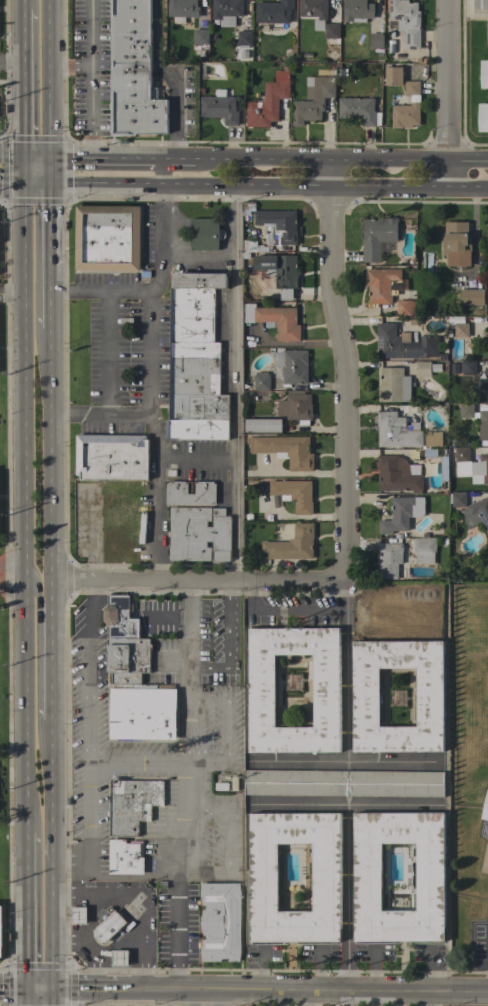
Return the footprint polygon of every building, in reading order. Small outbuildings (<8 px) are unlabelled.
[(111,136),(110,0),(149,0),(150,87),(156,87),(156,99),(167,99),(167,134),(136,134),(136,135),(111,136)] [(167,16),(168,0),(197,0),(196,7),(199,7),(199,17),(184,17),(184,24),(173,24),(173,17),(167,16)] [(212,20),(212,0),(243,0),(243,16),(235,16),(235,27),(220,27),(220,20),(212,20)] [(279,2),(279,0),(293,0),(293,9),(290,9),(290,23),(282,23),(255,23),(255,2),(279,2)] [(299,16),(299,0),(327,0),(327,20),(324,20),(324,31),(314,31),(314,18),(318,18),(318,16),(299,16)] [(343,16),(344,0),(366,0),(366,4),(374,4),(373,18),(366,18),(366,23),(348,23),(348,21),(343,21),(343,16)] [(389,20),(389,0),(408,0),(408,3),(417,3),(417,11),(420,11),(420,27),(419,27),(419,29),(420,29),(420,49),(405,49),(405,42),(403,42),(403,31),(397,31),(397,20),(389,20)] [(474,9),(474,0),(487,0),(487,9),(474,9)] [(241,21),(248,21),(248,29),(240,28),(241,21)] [(325,24),(339,24),(339,39),(324,38),(325,24)] [(208,29),(208,44),(193,44),(193,29),(208,29)] [(237,31),(251,31),(251,45),(248,45),(248,48),(239,47),(239,45),(237,45),(237,31)] [(370,33),(383,33),(383,48),(370,48),(370,33)] [(239,51),(247,51),(247,59),(239,58),(239,51)] [(480,60),(487,60),(487,88),(480,88),(480,60)] [(385,67),(402,67),(402,85),(385,85),(385,67)] [(336,70),(344,70),(344,78),(336,78),(336,70)] [(246,102),(254,102),(254,101),(264,101),(264,81),(274,81),(274,71),(289,71),(289,99),(278,99),(277,121),(270,121),(270,127),(252,127),(252,128),(247,128),(247,127),(246,127),(246,102)] [(292,101),(312,101),(312,100),(306,100),(306,77),(313,77),(335,77),(335,98),(324,98),(324,111),(321,111),(321,120),(314,120),(314,121),(303,121),(303,126),(292,126),(292,101)] [(405,81),(419,81),(419,95),(411,95),(411,96),(405,96),(405,81)] [(215,97),(216,89),(225,89),(225,97),(235,97),(235,111),(238,111),(238,125),(224,125),(224,117),(200,117),(200,96),(215,97)] [(391,106),(411,105),(411,96),(419,96),(419,125),(412,125),(412,127),(405,127),(405,128),(391,128),(391,106)] [(374,98),(374,113),(376,113),(375,126),(362,126),(362,119),(338,118),(338,98),(374,98)] [(478,103),(487,103),(487,131),(478,131),(478,103)] [(74,270),(75,206),(140,206),(139,271),(74,270)] [(296,211),(296,231),(297,231),(296,245),(281,245),(266,245),(264,225),(253,225),(254,211),(296,211)] [(362,239),(364,239),(363,219),(381,219),(381,217),(384,217),(384,218),(398,218),(398,223),(397,223),(397,242),(380,242),(380,251),(382,251),(382,253),(380,253),(380,262),(363,262),(362,239)] [(191,250),(191,219),(218,219),(218,229),(223,229),(224,232),(224,236),(223,240),(218,240),(218,250),(191,250)] [(447,266),(447,255),(442,255),(442,239),(445,239),(445,222),(468,222),(468,236),(471,236),(471,251),(470,251),(470,266),(447,266)] [(256,240),(256,252),(248,252),(248,258),(242,258),(242,252),(243,252),(243,239),(256,240)] [(296,272),(297,272),(298,288),(292,288),(292,300),(280,300),(280,289),(275,289),(275,287),(267,287),(267,276),(265,276),(265,271),(257,271),(257,269),(254,269),(254,256),(296,255),(296,272)] [(401,269),(401,280),(390,280),(390,295),(391,295),(391,303),(390,303),(390,304),(368,304),(368,287),(366,287),(366,269),(401,269)] [(173,273),(226,274),(226,289),(214,288),(173,288),(173,273)] [(214,288),(214,342),(220,342),(219,394),(228,395),(228,440),(166,439),(166,419),(169,419),(170,308),(171,288),(173,288),(214,288)] [(484,289),(484,305),(460,305),(460,289),(484,289)] [(396,300),(411,300),(411,301),(414,301),(415,313),(411,313),(411,315),(396,315),(396,300)] [(277,341),(277,339),(274,339),(274,334),(277,334),(277,327),(274,327),(274,322),(254,322),(254,323),(244,323),(244,303),(255,303),(255,308),(266,307),(266,306),(273,306),(273,308),(296,308),(296,325),(300,325),(300,341),(277,341)] [(377,358),(378,336),(376,336),(376,323),(396,323),(396,336),(400,336),(400,332),(410,332),(410,343),(420,343),(420,336),(438,336),(438,357),(428,357),(428,358),(377,358)] [(468,323),(468,337),(454,337),(454,323),(468,323)] [(307,384),(283,384),(283,376),(282,376),(282,366),(274,366),(274,352),(283,352),(283,350),(307,350),(307,384)] [(462,361),(475,361),(475,374),(462,374),(462,361)] [(417,362),(430,362),(430,364),(430,372),(430,376),(417,376),(417,362)] [(430,372),(430,364),(440,364),(440,372),(430,372)] [(450,374),(449,364),(458,364),(458,374),(450,374)] [(410,401),(378,402),(378,385),(380,385),(380,368),(403,368),(403,376),(410,376),(410,401)] [(270,390),(254,391),(253,375),(255,375),(255,372),(267,372),(267,375),(269,374),(270,390)] [(478,391),(478,378),(487,378),(487,391),(478,391)] [(310,394),(311,404),(312,404),(312,420),(309,420),(309,425),(296,425),(295,420),(287,420),(287,416),(278,416),(277,400),(286,400),(286,394),(310,394)] [(459,418),(459,404),(473,404),(473,418),(459,418)] [(420,447),(420,449),(414,449),(414,447),(378,447),(378,426),(377,426),(377,411),(397,411),(397,417),(405,417),(405,425),(410,425),(410,422),(419,422),(419,431),(422,431),(422,436),(423,436),(423,440),(424,440),(424,445),(422,445),(422,447),(420,447)] [(479,411),(487,411),(487,442),(487,440),(479,440),(479,421),(479,411)] [(282,419),(282,433),(245,432),(245,419),(282,419)] [(442,432),(442,446),(425,446),(425,432),(442,432)] [(146,436),(146,440),(148,440),(148,480),(80,479),(80,475),(76,475),(76,435),(146,436)] [(309,437),(309,454),(313,454),(313,469),(312,469),(312,471),(288,471),(288,458),(276,458),(276,452),(249,453),(249,444),(246,444),(246,438),(253,438),(253,437),(309,437)] [(469,447),(469,462),(455,462),(455,461),(454,461),(454,448),(469,447)] [(479,453),(487,453),(487,484),(483,484),(483,476),(470,476),(470,462),(479,461),(479,453)] [(378,470),(377,470),(377,455),(397,455),(397,456),(401,457),(406,461),(408,465),(420,465),(420,475),(422,475),(422,491),(421,491),(421,493),(412,493),(412,491),(406,491),(406,490),(403,490),(403,491),(378,491),(378,470)] [(165,504),(166,483),(168,483),(168,481),(187,481),(187,494),(194,494),(194,483),(196,483),(196,481),(213,482),(213,484),(216,484),(215,505),(165,504)] [(311,481),(311,502),(312,502),(312,514),(294,514),(294,501),(286,501),(286,495),(269,495),(269,481),(311,481)] [(143,560),(101,560),(100,492),(104,492),(142,491),(143,560)] [(466,506),(452,507),(452,503),(449,503),(449,493),(451,493),(465,492),(466,506)] [(466,506),(487,496),(487,537),(481,522),(468,528),(460,511),(467,507),(466,506)] [(419,497),(419,517),(408,517),(408,530),(392,531),(392,534),(379,534),(379,520),(391,520),(391,518),(391,497),(419,497)] [(170,508),(225,508),(225,516),(231,516),(230,551),(229,551),(229,561),(222,561),(222,563),(212,563),(212,541),(206,541),(206,547),(211,547),(210,561),(170,560),(170,508)] [(267,559),(267,553),(261,553),(261,542),(289,542),(289,538),(293,538),(294,523),(313,523),(313,538),(312,538),(312,559),(267,559)] [(436,538),(436,552),(433,552),(433,564),(415,564),(415,552),(413,552),(413,538),(436,538)] [(379,543),(402,543),(402,545),(402,564),(397,564),(397,579),(377,578),(377,564),(378,564),(379,543)] [(390,605),(391,587),(427,587),(427,606),(390,605)] [(107,638),(107,625),(103,621),(103,609),(107,605),(107,595),(129,595),(129,618),(138,618),(138,638),(128,638),(107,638)] [(248,628),(339,628),(339,752),(249,752),(248,628)] [(107,672),(107,638),(128,638),(149,639),(149,673),(141,673),(109,672),(107,672)] [(352,642),(442,641),(443,751),(353,752),(352,642)] [(109,684),(109,672),(141,673),(141,685),(114,684),(109,684)] [(141,685),(174,685),(174,689),(175,689),(176,739),(141,739),(141,741),(117,741),(117,739),(110,739),(110,688),(114,688),(114,684),(141,685)] [(243,795),(244,770),(444,772),(443,797),(243,795)] [(110,779),(121,779),(121,781),(163,781),(163,806),(151,806),(151,821),(138,821),(138,836),(110,836),(110,779)] [(485,789),(479,819),(487,821),(487,790),(485,789)] [(340,942),(250,942),(249,814),(340,813),(340,942)] [(444,941),(354,942),(353,813),(444,813),(444,941)] [(109,874),(109,839),(126,840),(126,844),(130,844),(130,841),(142,841),(142,858),(143,858),(143,875),(109,874)] [(238,884),(239,887),(240,952),(239,961),(227,961),(227,959),(220,959),(220,962),(201,962),(200,953),(201,940),(205,939),(204,935),(202,935),(200,923),(203,909),(205,910),(205,906),(202,905),(200,893),(201,883),(238,884)] [(86,923),(72,924),(71,908),(86,907),(86,923)] [(114,910),(127,922),(105,943),(99,942),(93,937),(93,930),(114,910)] [(128,951),(128,965),(112,965),(112,951),(128,951)]
